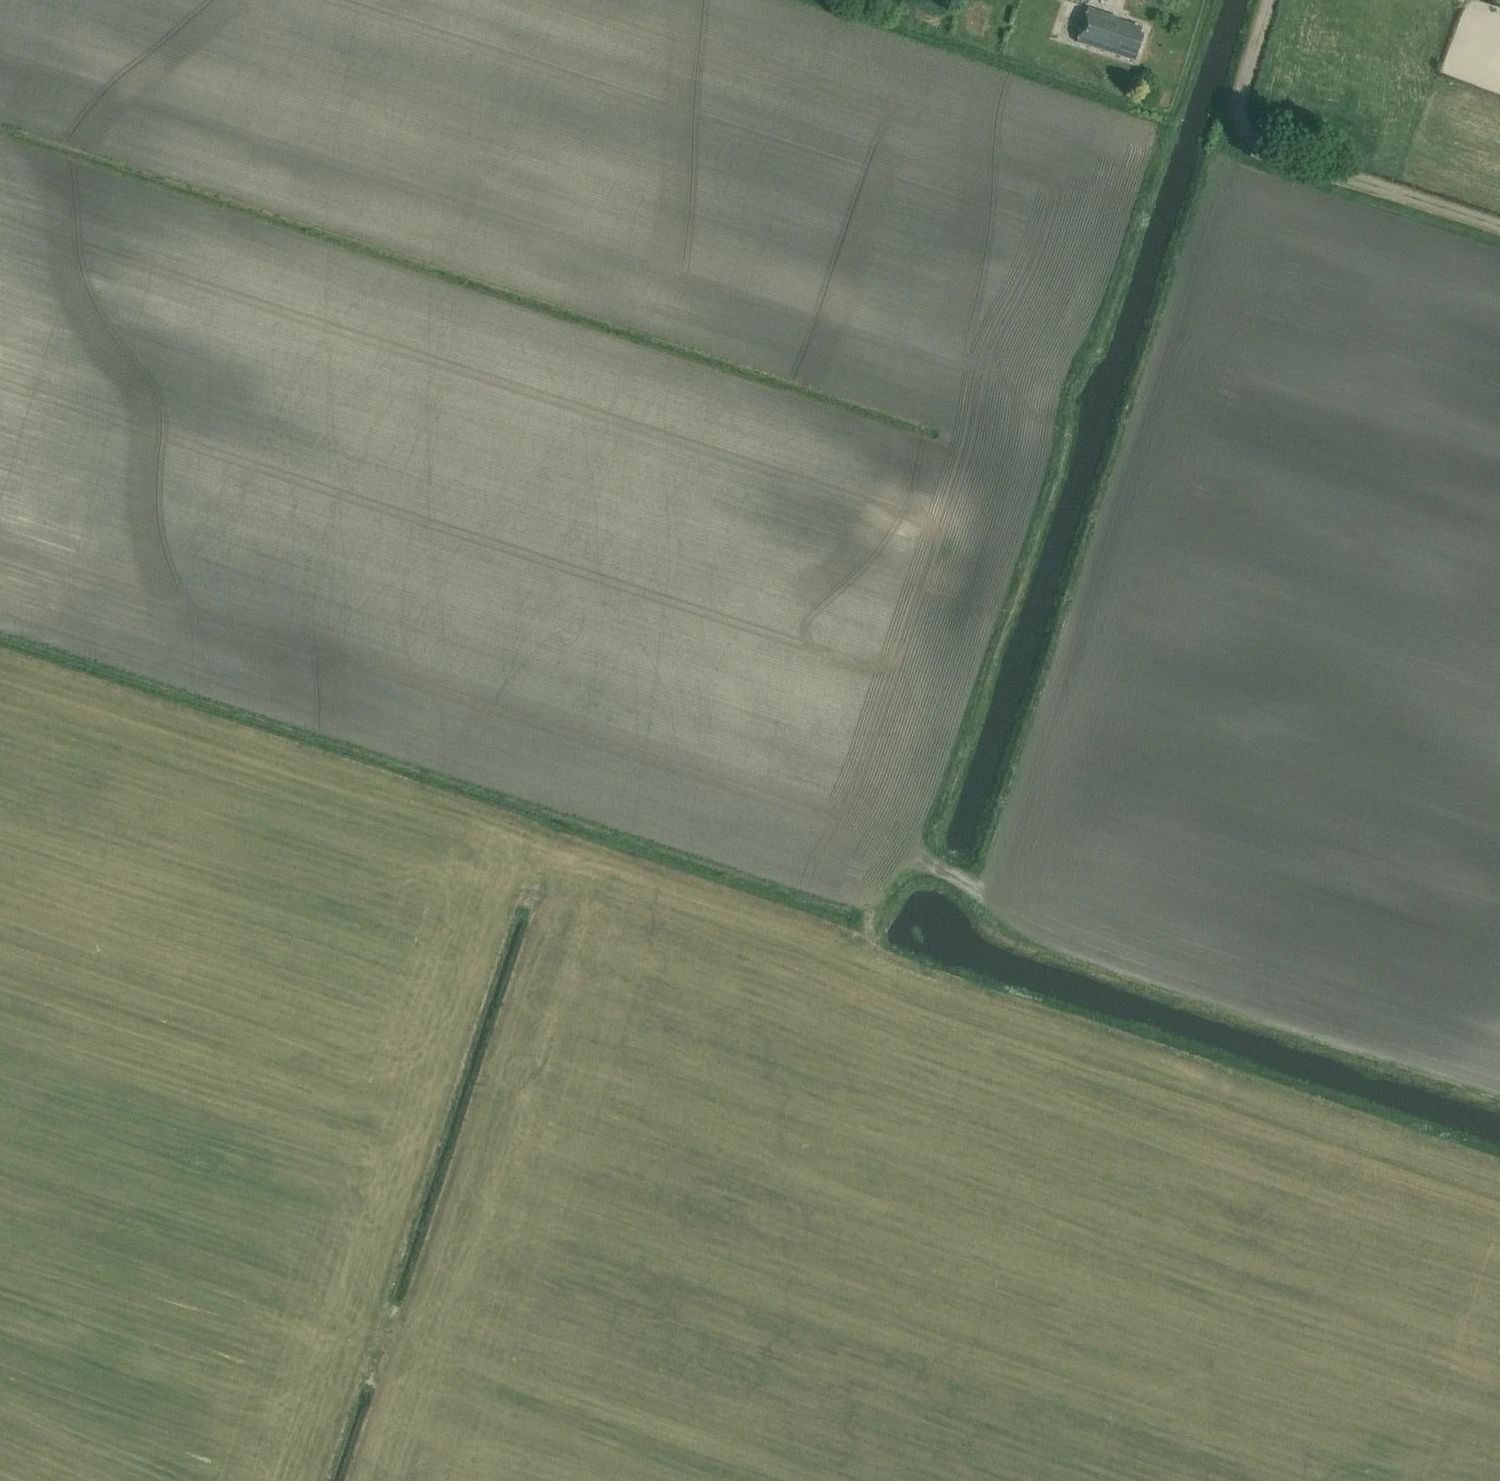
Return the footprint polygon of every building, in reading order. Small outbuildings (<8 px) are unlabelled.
[(1135,60),(1143,34),(1140,33),(1142,27),(1118,20),(1118,18),(1088,8),(1077,41),(1135,60)]
